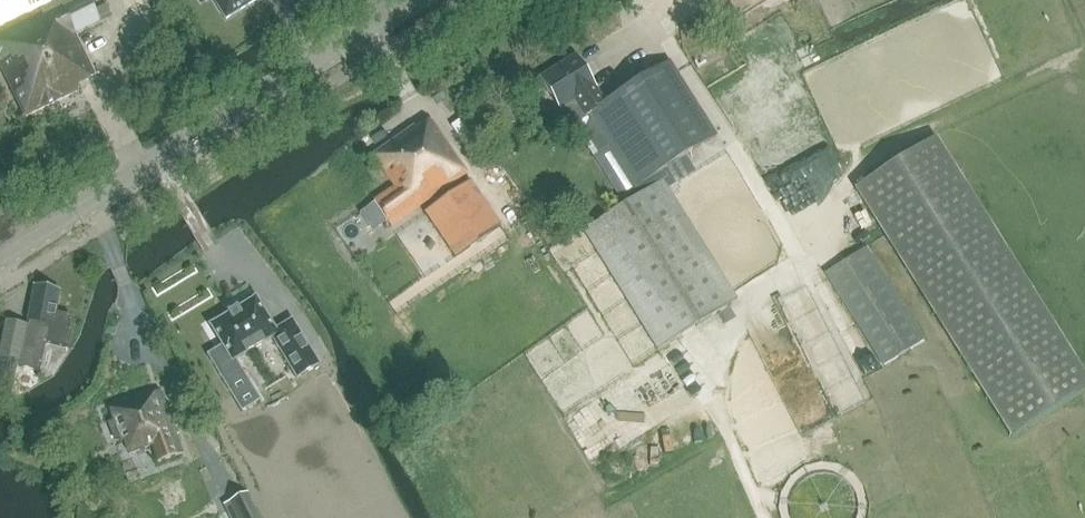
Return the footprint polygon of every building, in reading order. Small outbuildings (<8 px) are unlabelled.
[(101,23),(90,0),(0,0),(0,65),(25,117),(79,91),(77,86),(95,77),(76,35),(101,23)] [(226,18),(256,0),(215,0),(226,18)] [(752,24),(769,59),(791,48),(773,13),(752,24)] [(695,69),(718,105),(742,89),(726,66),(744,54),(736,42),(695,69)] [(577,56),(540,79),(541,80),(550,94),(560,111),(567,121),(576,124),(591,114),(611,147),(598,155),(594,158),(624,207),(662,181),(667,178),(662,171),(717,137),(671,63),(606,103),(577,56)] [(415,127),(414,127),(373,157),(395,188),(376,201),(393,225),(466,174),(455,158),(457,157),(431,120),(417,130),(415,127)] [(935,138),(855,188),(1011,438),(1084,391),(1084,377),(935,138)] [(820,176),(836,168),(831,157),(815,164),(820,176)] [(786,178),(771,184),(775,196),(791,190),(786,178)] [(624,207),(583,232),(658,351),(738,301),(662,181),(624,207)] [(455,258),(477,242),(446,198),(424,213),(455,258)] [(923,339),(866,248),(826,273),(883,365),(923,339)] [(11,400),(36,382),(45,342),(66,347),(71,327),(66,326),(68,314),(55,311),(59,289),(33,284),(24,325),(6,321),(0,348),(0,398),(11,400)] [(229,315),(210,326),(221,346),(207,355),(234,399),(252,387),(235,360),(271,338),(288,367),(294,363),(301,374),(319,364),(292,319),(275,330),(256,298),(237,310),(237,308),(228,314),(229,315)] [(158,390),(107,408),(119,441),(122,439),(127,453),(150,444),(156,461),(181,452),(158,390)] [(673,430),(696,411),(688,402),(665,421),(673,430)] [(656,416),(598,445),(614,476),(671,447),(656,416)] [(229,503),(237,517),(259,517),(258,516),(247,494),(238,499),(229,503)]
